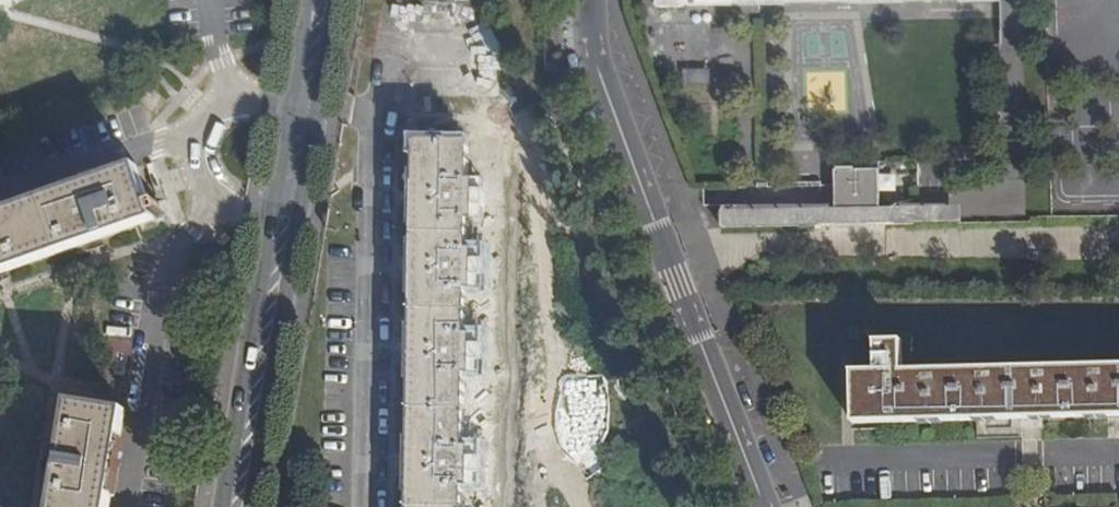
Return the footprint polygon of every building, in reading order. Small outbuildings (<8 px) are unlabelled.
[(712,84),(713,69),(686,67),(685,82),(712,84)] [(413,231),(408,453),(407,506),(460,506),(460,488),(466,488),(467,456),(467,450),(461,450),(463,377),(468,377),(469,337),(463,337),(464,292),(470,292),(471,252),(465,252),(465,232),(465,222),(472,222),(472,184),(466,184),(466,148),(414,147),(413,231)] [(9,282),(7,277),(87,250),(89,254),(105,249),(102,245),(159,225),(157,222),(166,219),(162,208),(153,210),(140,171),(0,219),(0,285),(9,282)] [(881,212),(880,174),(837,175),(838,213),(881,212)] [(852,401),(852,423),(999,419),(1118,415),(1118,363),(899,370),(899,340),(874,341),(874,370),(851,371),(852,401)] [(56,449),(55,457),(60,458),(51,506),(108,506),(118,453),(125,408),(70,398),(62,443),(57,443),(56,449)]
